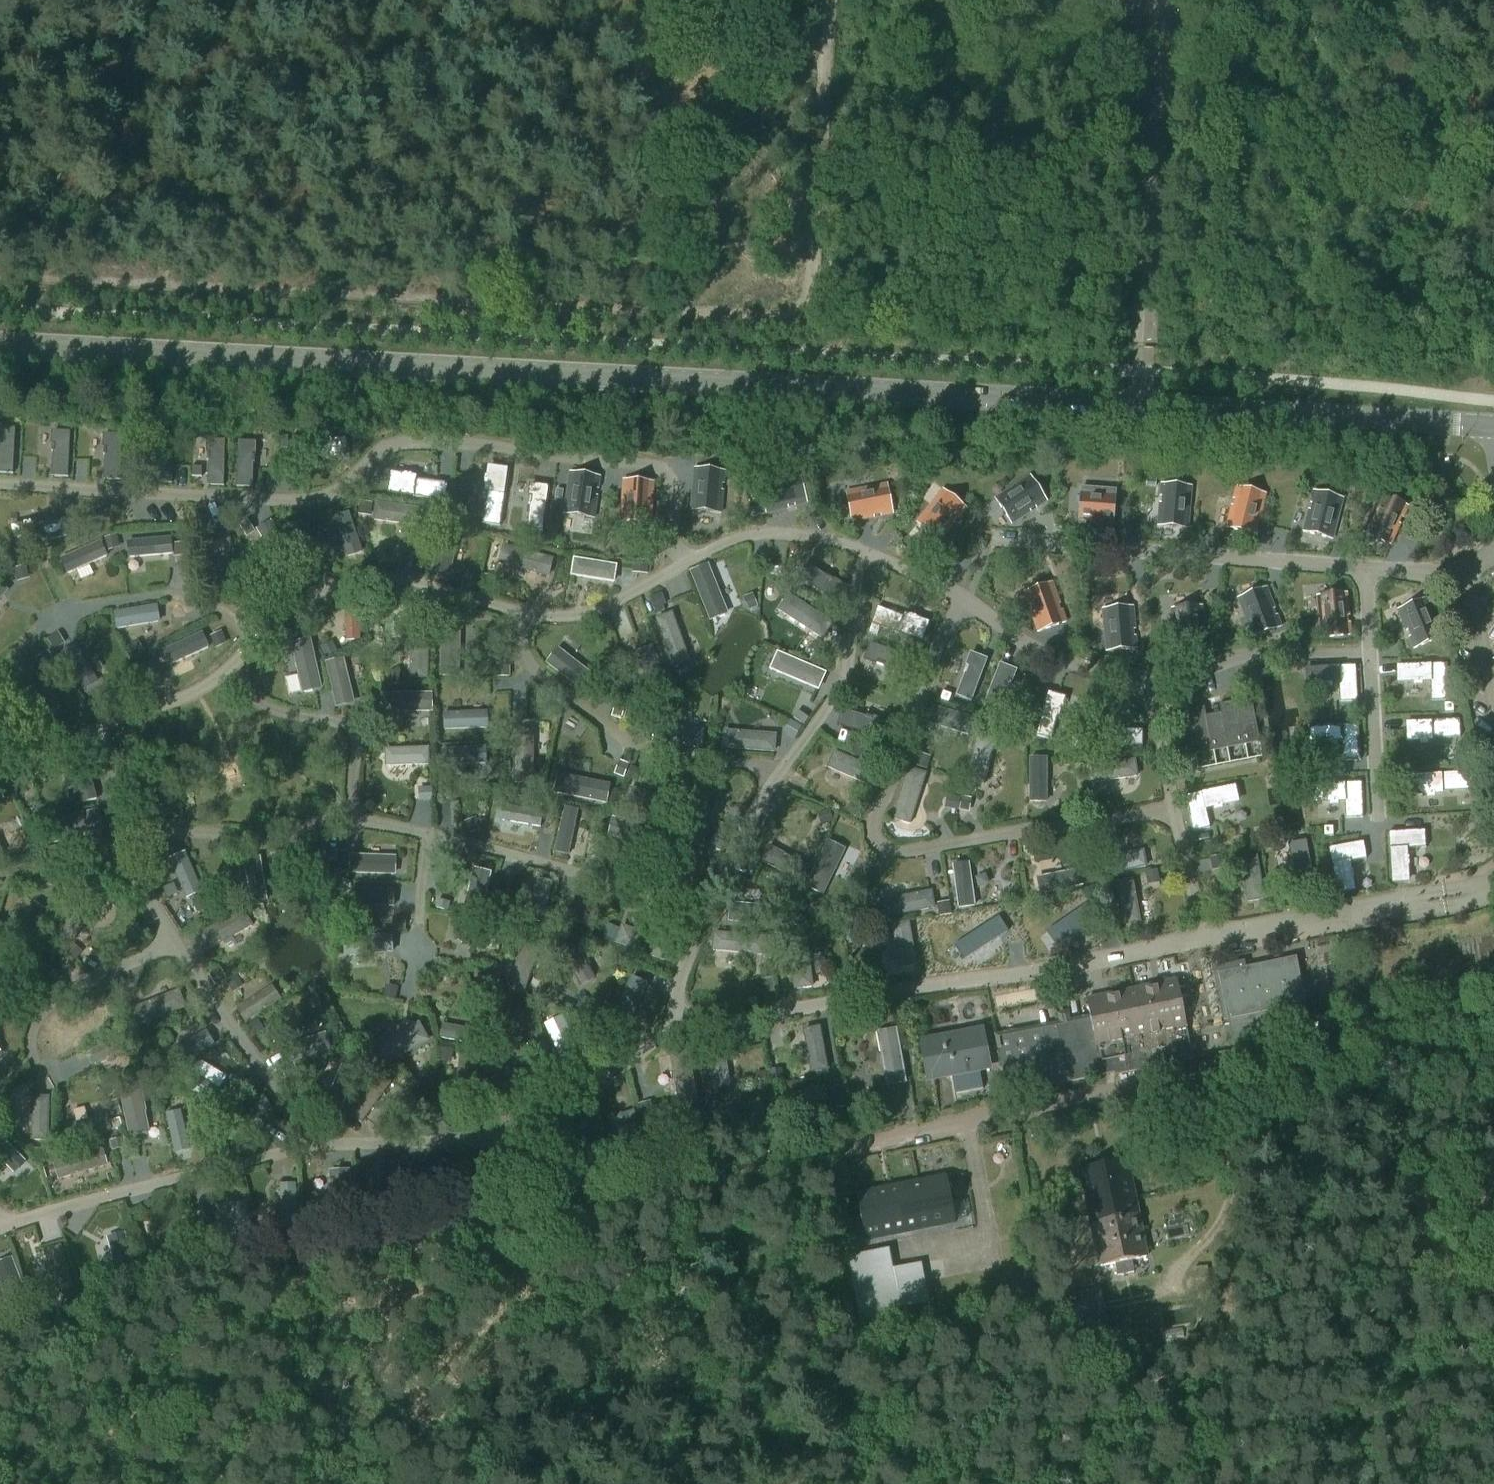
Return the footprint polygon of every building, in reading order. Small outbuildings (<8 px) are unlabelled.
[(14,474),(15,428),(0,428),(0,473),(14,474)] [(52,431),(51,452),(53,452),(52,477),(68,477),(70,432),(52,431)] [(104,436),(104,457),(105,457),(105,481),(121,482),(121,436),(104,436)] [(279,437),(279,449),(287,449),(287,437),(279,437)] [(156,438),(155,459),(156,459),(155,484),(171,484),(173,439),(156,438)] [(291,438),(291,455),(344,457),(344,439),(291,438)] [(207,442),(207,462),(208,462),(208,487),(224,487),(225,442),(207,442)] [(237,442),(236,488),(252,488),(253,463),(254,463),(254,443),(237,442)] [(201,476),(201,466),(191,466),(191,476),(201,476)] [(490,466),(482,524),(500,526),(508,469),(490,466)] [(691,510),(720,513),(723,491),(720,491),(720,483),(723,484),(724,472),(695,469),(691,510)] [(564,514),(594,518),(597,497),(594,496),(595,488),(598,489),(600,477),(570,473),(564,514)] [(392,474),(389,494),(445,501),(448,483),(416,479),(416,477),(412,477),(412,475),(404,474),(404,476),(392,474)] [(795,506),(807,503),(799,474),(759,484),(766,513),(788,508),(787,505),(794,503),(795,506)] [(1031,477),(997,500),(1013,525),(1031,513),(1030,510),(1036,506),(1038,509),(1048,502),(1031,477)] [(621,522),(651,524),(652,502),(649,502),(649,494),(653,494),(653,482),(624,481),(621,522)] [(1160,504),(1158,526),(1188,528),(1191,487),(1162,484),(1161,496),(1164,496),(1163,504),(1160,504)] [(533,485),(526,529),(542,531),(548,487),(533,485)] [(888,485),(848,492),(853,523),(875,518),(874,515),(882,514),(882,517),(893,515),(888,485)] [(1255,535),(1266,494),(1236,487),(1234,499),(1236,499),(1235,507),(1232,506),(1226,528),(1255,535)] [(1113,532),(1116,497),(1098,495),(1099,489),(1081,488),(1079,519),(1091,520),(1091,530),(1113,532)] [(556,489),(555,498),(561,499),(563,490),(556,489)] [(944,491),(918,523),(941,543),(955,525),(953,524),(958,518),(960,520),(968,510),(944,491)] [(1332,539),(1343,499),(1314,491),(1311,503),(1314,504),(1312,511),(1309,510),(1303,532),(1332,539)] [(1381,495),(1364,533),(1391,545),(1400,525),(1397,524),(1400,517),(1403,518),(1408,507),(1381,495)] [(452,498),(451,507),(460,509),(462,499),(452,498)] [(358,502),(357,515),(370,517),(371,504),(358,502)] [(64,519),(12,529),(15,547),(67,536),(64,519)] [(246,521),(239,525),(246,537),(253,532),(246,521)] [(299,530),(289,538),(296,548),(307,540),(299,530)] [(116,535),(105,539),(109,551),(120,548),(116,535)] [(185,543),(173,544),(174,557),(186,556),(185,543)] [(806,563),(797,577),(835,602),(845,587),(827,576),(827,577),(806,563)] [(26,566),(16,569),(18,579),(29,576),(26,566)] [(770,566),(768,573),(780,575),(782,568),(770,566)] [(484,575),(480,589),(492,593),(496,579),(484,575)] [(1052,583),(1024,593),(1038,632),(1066,622),(1062,611),(1059,612),(1057,605),(1059,604),(1052,583)] [(1274,609),(1266,588),(1238,598),(1253,638),(1281,627),(1277,616),(1274,617),(1271,610),(1274,609)] [(659,594),(649,598),(653,609),(663,606),(659,594)] [(1321,638),(1351,635),(1350,623),(1347,624),(1346,616),(1349,616),(1347,594),(1317,597),(1321,638)] [(753,595),(745,598),(750,611),(758,608),(753,595)] [(1442,638),(1426,599),(1398,610),(1406,631),(1409,630),(1412,637),(1409,638),(1414,649),(1442,638)] [(870,620),(867,629),(878,632),(881,623),(897,629),(922,638),(928,621),(914,616),(915,613),(908,611),(907,613),(876,602),(870,620)] [(1172,609),(1176,651),(1205,648),(1204,636),(1201,636),(1201,629),(1204,629),(1202,606),(1172,609)] [(1133,607),(1103,609),(1106,651),(1136,649),(1135,637),(1132,637),(1132,630),(1134,629),(1133,607)] [(298,622),(289,625),(294,638),(303,635),(298,622)] [(220,632),(209,637),(215,649),(226,644),(220,632)] [(56,634),(47,640),(54,650),(62,644),(56,634)] [(869,641),(863,657),(907,672),(912,656),(869,641)] [(137,642),(127,647),(133,658),(143,652),(137,642)] [(332,643),(321,649),(327,659),(338,653),(332,643)] [(816,652),(810,661),(820,668),(826,659),(816,652)] [(50,653),(38,661),(42,667),(54,660),(50,653)] [(964,674),(956,697),(971,702),(987,660),(970,654),(963,673),(964,674)] [(1447,663),(1396,665),(1397,682),(1414,681),(1414,683),(1422,683),(1422,681),(1430,681),(1431,701),(1449,700),(1447,663)] [(999,665),(983,707),(998,713),(1007,690),(1008,691),(1015,671),(999,665)] [(1341,703),(1359,702),(1357,665),(1306,668),(1307,685),(1324,684),(1324,686),(1332,686),(1332,684),(1340,683),(1341,703)] [(398,668),(386,674),(392,685),(403,680),(398,668)] [(622,702),(629,699),(623,684),(616,687),(622,702)] [(943,691),(939,700),(949,703),(952,694),(943,691)] [(1048,693),(1036,736),(1052,740),(1058,717),(1059,717),(1064,697),(1048,693)] [(1236,702),(1218,705),(1220,713),(1227,749),(1244,745),(1237,708),(1236,702)] [(1453,703),(1444,704),(1444,713),(1453,713),(1453,703)] [(617,705),(613,717),(620,720),(624,708),(617,705)] [(1252,705),(1237,708),(1244,745),(1260,742),(1252,705)] [(628,708),(624,720),(634,724),(638,712),(628,708)] [(842,708),(837,724),(881,737),(885,721),(842,708)] [(1204,708),(1187,711),(1188,719),(1195,755),(1213,751),(1206,716),(1204,708)] [(800,710),(793,719),(803,727),(809,717),(800,710)] [(1220,713),(1206,716),(1213,751),(1227,749),(1220,713)] [(1188,719),(1173,722),(1180,758),(1195,755),(1188,719)] [(1459,719),(1405,723),(1406,742),(1420,741),(1420,743),(1428,743),(1428,740),(1432,740),(1432,739),(1460,738),(1459,719)] [(790,722),(784,733),(795,739),(801,728),(790,722)] [(1358,723),(1307,726),(1308,743),(1325,742),(1325,744),(1333,744),(1333,742),(1341,741),(1343,761),(1360,760),(1358,723)] [(839,727),(835,738),(843,741),(847,729),(839,727)] [(1097,729),(1097,746),(1141,746),(1141,729),(1097,729)] [(1073,737),(1070,747),(1080,749),(1083,739),(1073,737)] [(1085,741),(1085,749),(1096,750),(1096,741),(1085,741)] [(853,742),(853,758),(867,758),(867,743),(853,742)] [(1064,753),(1064,765),(1074,766),(1074,754),(1064,753)] [(1077,753),(1077,763),(1090,763),(1090,753),(1077,753)] [(919,754),(915,766),(927,770),(931,757),(919,754)] [(620,761),(615,774),(623,777),(629,765),(620,761)] [(631,766),(626,777),(636,781),(640,770),(631,766)] [(1473,772),(1414,776),(1415,794),(1427,794),(1427,796),(1434,795),(1434,793),(1442,793),(1442,792),(1474,789),(1473,772)] [(1345,784),(1312,785),(1313,802),(1330,801),(1330,804),(1338,803),(1338,801),(1344,801),(1345,818),(1363,818),(1361,783),(1345,784)] [(24,784),(14,789),(18,796),(28,792),(24,784)] [(1235,785),(1185,795),(1193,831),(1210,828),(1206,808),(1214,806),(1214,808),(1222,807),(1222,805),(1238,801),(1235,785)] [(430,787),(420,787),(421,800),(431,800),(430,787)] [(949,797),(947,809),(957,811),(959,799),(949,797)] [(961,798),(959,811),(966,812),(968,800),(961,798)] [(855,802),(846,810),(855,819),(863,810),(855,802)] [(828,809),(817,812),(820,825),(832,821),(828,809)] [(477,820),(465,825),(469,835),(481,830),(477,820)] [(718,825),(714,833),(724,838),(728,830),(718,825)] [(1333,826),(1323,826),(1324,836),(1333,836),(1333,826)] [(1425,831),(1389,833),(1392,882),(1407,881),(1406,865),(1408,865),(1408,857),(1406,857),(1405,849),(1426,848),(1425,831)] [(712,839),(709,846),(720,851),(723,843),(712,839)] [(1306,841),(1290,844),(1299,894),(1315,891),(1306,841)] [(1364,841),(1328,848),(1337,893),(1354,890),(1351,875),(1353,875),(1352,866),(1350,867),(1349,862),(1367,859),(1364,841)] [(54,846),(45,848),(48,859),(57,857),(54,846)] [(324,850),(322,857),(335,861),(337,853),(324,850)] [(1221,855),(1210,857),(1212,868),(1224,865),(1221,855)] [(610,857),(608,870),(618,872),(621,859),(610,857)] [(1096,869),(1087,871),(1089,883),(1099,881),(1096,869)] [(1158,869),(1145,871),(1147,881),(1160,879),(1158,869)] [(222,885),(212,887),(213,895),(223,894),(222,885)] [(1015,886),(1006,894),(1013,901),(1021,892),(1015,886)] [(202,894),(190,899),(195,911),(208,906),(202,894)] [(437,900),(435,908),(447,911),(449,903),(437,900)] [(949,903),(937,905),(939,916),(951,914),(949,903)] [(796,914),(789,920),(797,929),(804,922),(796,914)] [(392,917),(392,929),(405,930),(405,917),(392,917)] [(607,924),(603,936),(614,940),(618,929),(607,924)] [(857,928),(845,930),(847,940),(859,938),(857,928)] [(552,947),(555,937),(545,933),(541,944),(552,947)] [(72,943),(64,952),(74,961),(82,952),(72,943)] [(1235,1048),(1278,1039),(1271,1008),(1305,1001),(1296,955),(1219,971),(1229,1017),(1228,1017),(1235,1048)] [(219,969),(210,975),(216,985),(225,979),(219,969)] [(234,975),(225,981),(231,992),(241,986),(234,975)] [(997,1034),(1007,1084),(1009,1092),(1115,1070),(1116,1073),(1193,1057),(1187,1025),(1178,979),(1087,998),(1090,1015),(997,1034)] [(385,984),(382,997),(394,1000),(397,987),(385,984)] [(419,1000),(418,1009),(427,1009),(427,1000),(419,1000)] [(255,1021),(246,1026),(253,1036),(261,1031),(255,1021)] [(980,1030),(925,1040),(932,1075),(986,1065),(980,1030)] [(438,1048),(438,1060),(450,1061),(451,1049),(438,1048)] [(291,1065),(281,1069),(286,1080),(296,1076),(291,1065)] [(782,1069),(769,1070),(771,1081),(783,1080),(782,1069)] [(768,1071),(758,1072),(759,1084),(770,1083),(768,1071)] [(117,1100),(109,1102),(113,1115),(121,1113),(117,1100)] [(651,1103),(639,1106),(642,1117),(654,1114),(651,1103)] [(655,1116),(643,1119),(647,1130),(658,1127),(655,1116)] [(120,1118),(109,1121),(111,1129),(122,1126),(120,1118)] [(123,1137),(110,1140),(112,1149),(126,1146),(123,1137)] [(483,1149),(471,1151),(472,1161),(485,1159),(483,1149)] [(1128,1157),(1081,1167),(1090,1212),(1117,1207),(1116,1199),(1135,1195),(1128,1157)] [(948,1175),(857,1193),(866,1238),(957,1220),(948,1175)] [(1117,1207),(1090,1212),(1101,1265),(1115,1262),(1118,1276),(1134,1273),(1132,1259),(1148,1255),(1135,1195),(1116,1199),(1117,1207)] [(371,1215),(362,1216),(362,1230),(372,1229),(371,1215)] [(889,1245),(852,1252),(846,1253),(860,1323),(880,1319),(878,1309),(929,1299),(921,1259),(893,1265),(889,1245)] [(22,1331),(9,1337),(12,1346),(25,1341),(22,1331)]
